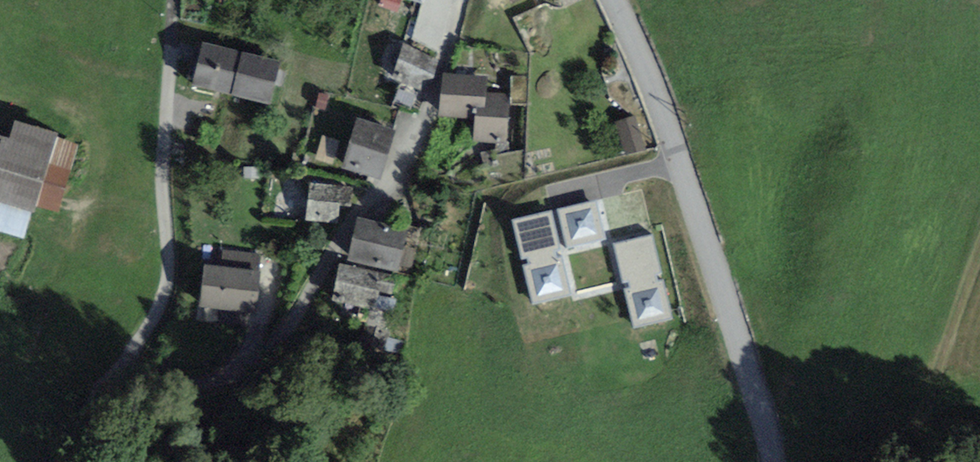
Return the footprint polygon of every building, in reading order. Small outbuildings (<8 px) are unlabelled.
[(414,36),(442,45),(456,0),(424,0),(414,36)] [(277,62),(204,45),(196,83),(268,99),(277,62)] [(433,61),(405,47),(396,78),(428,89),(433,61)] [(484,79),(446,78),(445,108),(479,110),(478,136),(506,137),(508,98),(483,97),(484,79)] [(639,112),(618,119),(628,152),(650,145),(639,112)] [(16,120),(11,139),(0,136),(0,195),(32,205),(54,132),(16,120)] [(391,130),(359,120),(346,162),(379,172),(391,130)] [(350,189),(312,185),(309,217),(336,219),(338,200),(348,201),(350,189)] [(570,243),(610,232),(600,196),(560,207),(570,243)] [(558,209),(518,215),(531,300),(571,294),(558,209)] [(403,231),(362,220),(353,256),(394,266),(403,231)] [(620,237),(634,323),(673,317),(660,231),(620,237)] [(393,279),(343,267),(336,295),(373,304),(377,287),(391,290),(393,279)] [(257,273),(207,268),(203,301),(253,306),(257,273)]
